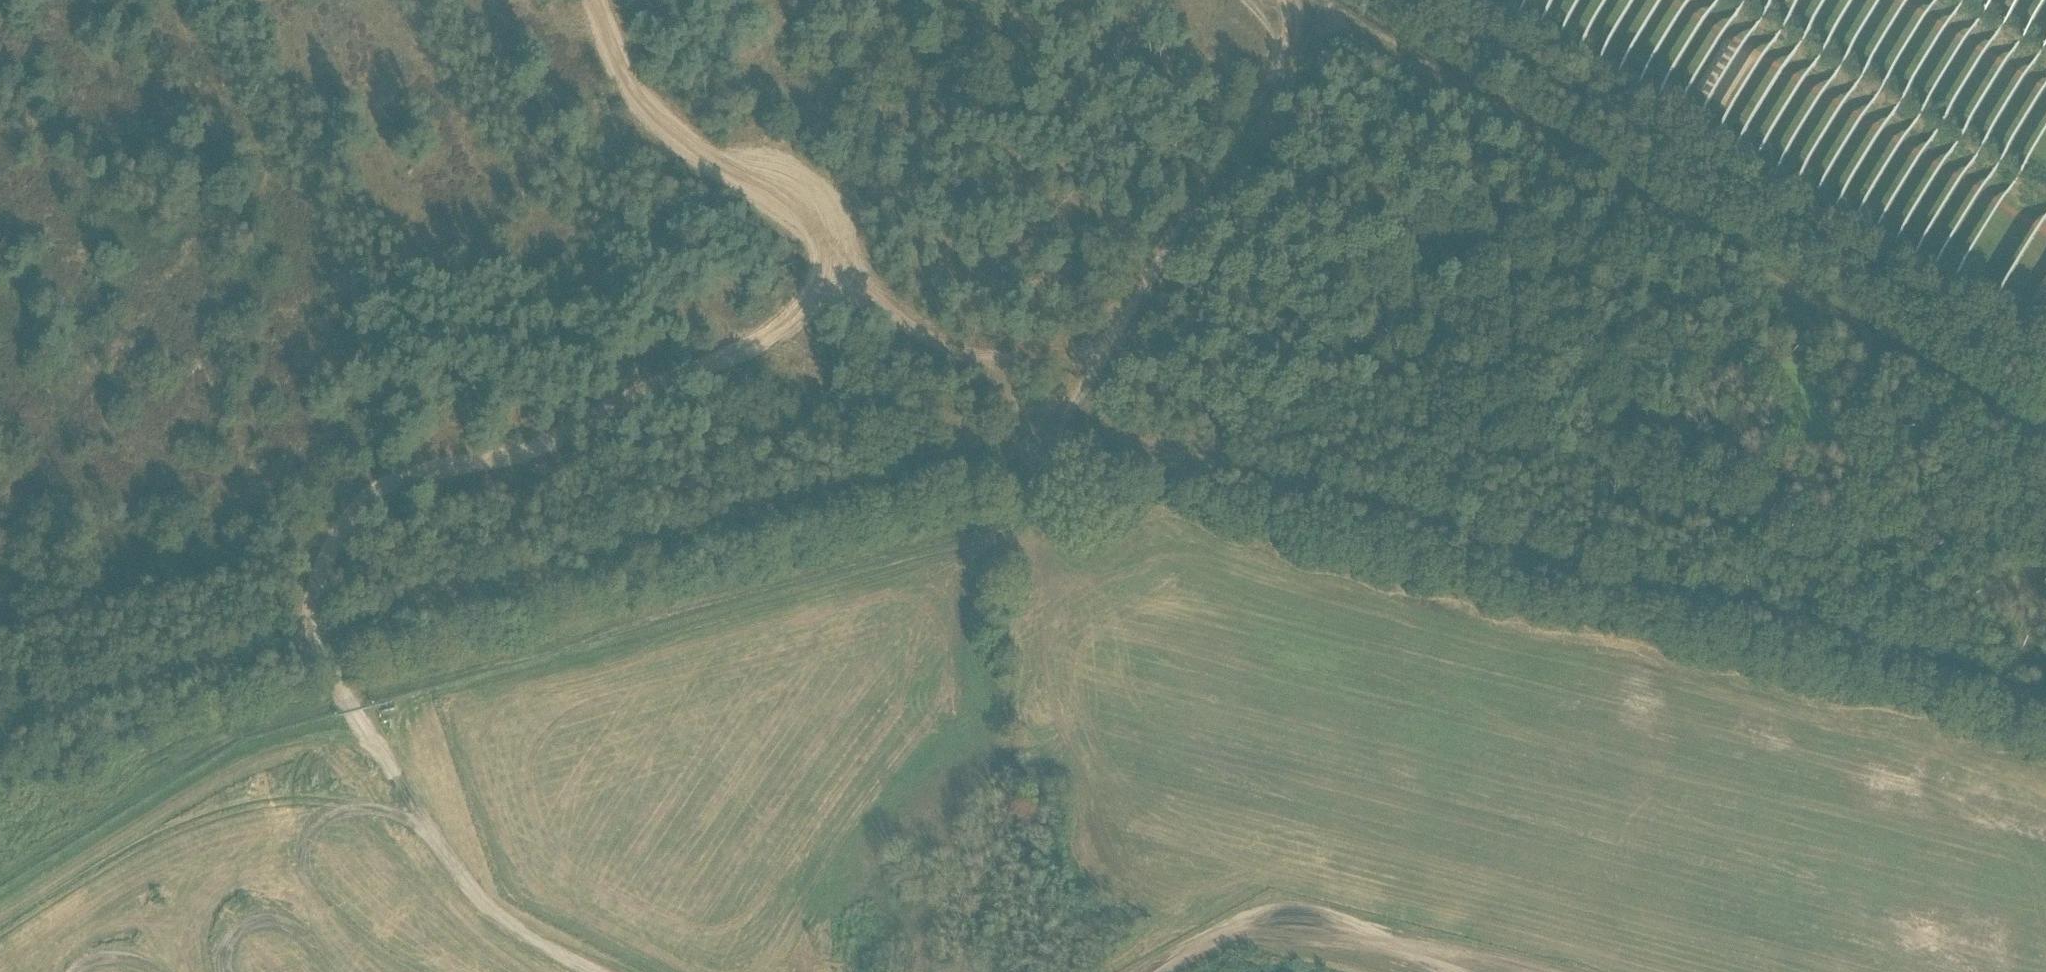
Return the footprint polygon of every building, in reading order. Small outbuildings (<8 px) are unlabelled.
[(2033,305),(2045,313),(2045,303),(2038,298),(2033,305)]
